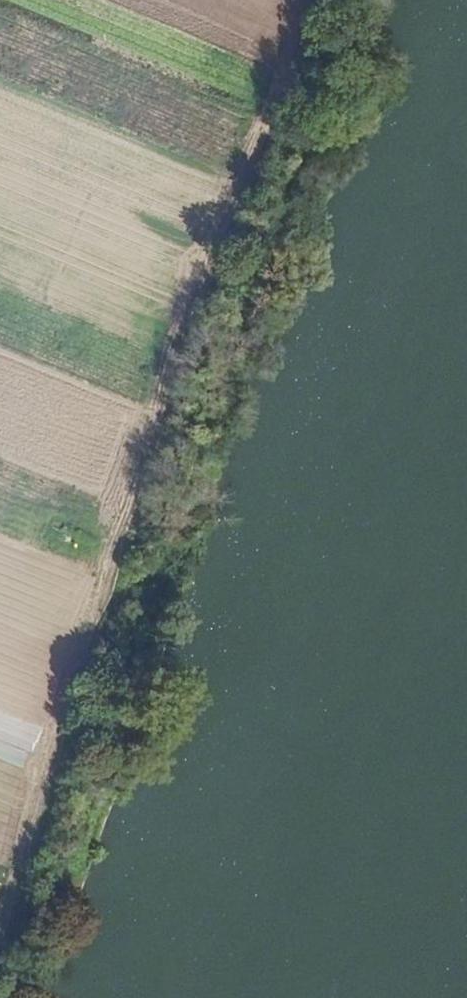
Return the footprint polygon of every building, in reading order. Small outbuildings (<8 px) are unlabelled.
[(79,540),(61,533),(57,542),(75,550),(79,540)]
